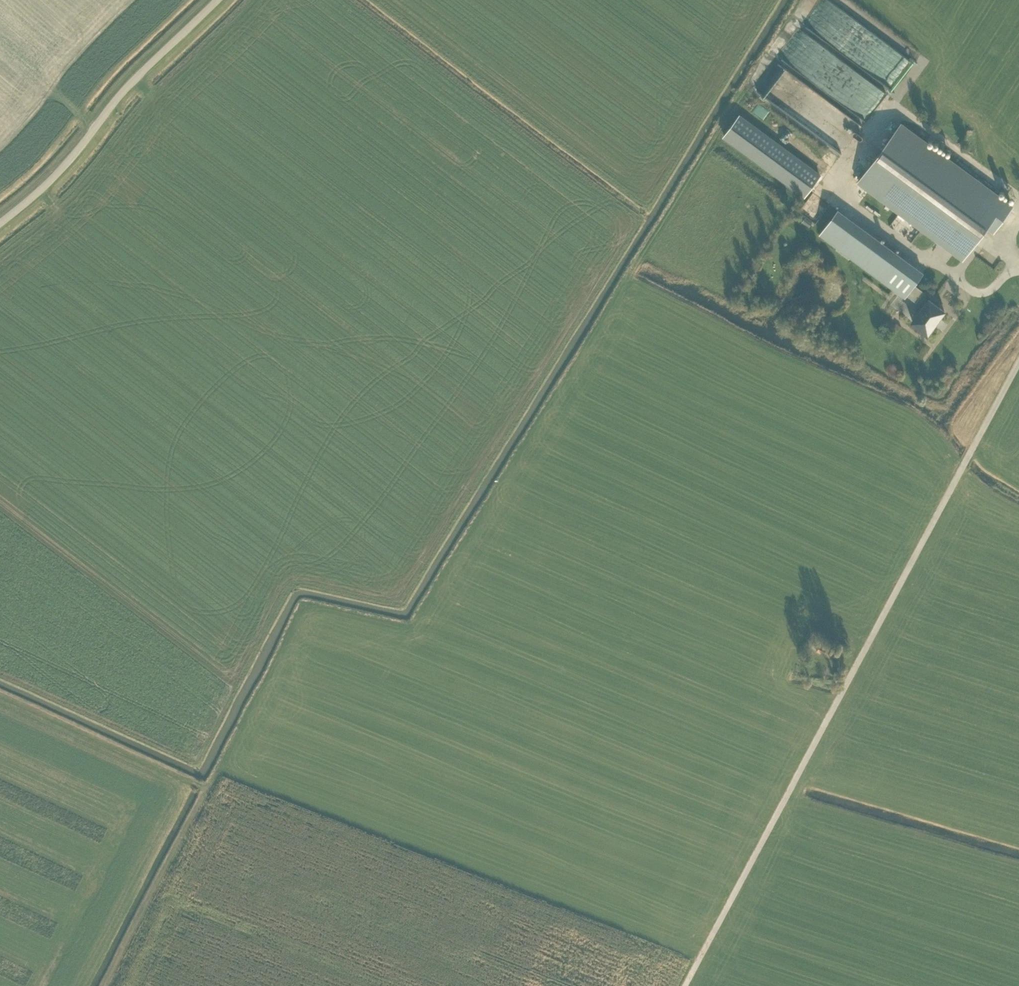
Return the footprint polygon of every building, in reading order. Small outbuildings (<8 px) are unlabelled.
[(808,47),(819,54),(824,46),(815,40),(816,37),(803,29),(798,37),(810,45),(808,47)] [(781,58),(777,68),(797,77),(797,76),(801,78),(805,70),(781,58)] [(759,101),(753,109),(765,118),(771,110),(759,101)] [(819,175),(739,116),(724,136),(804,195),(819,175)] [(901,124),(859,181),(963,258),(988,225),(995,230),(1012,207),(901,124)] [(938,318),(944,310),(932,301),(935,296),(927,290),(925,292),(915,284),(923,272),(838,210),(820,234),(905,297),(907,294),(923,307),(913,321),(928,333),(934,324),(935,325),(940,319),(938,318)] [(809,226),(812,221),(806,217),(802,221),(809,226)]
